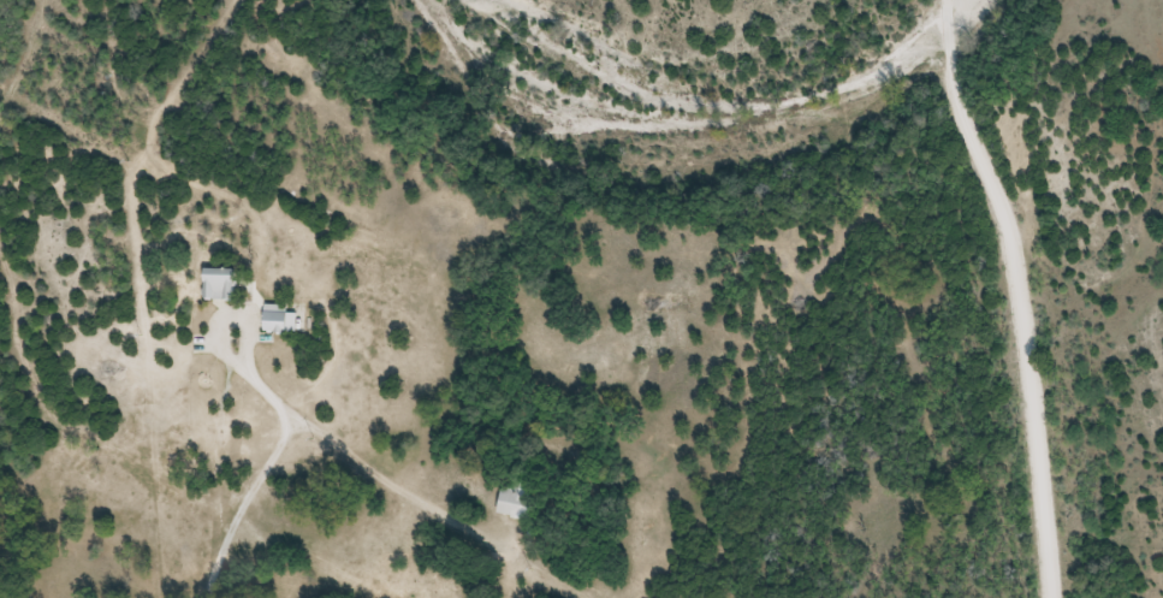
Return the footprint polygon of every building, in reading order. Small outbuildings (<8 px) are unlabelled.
[(206,301),(238,301),(238,270),(206,270),(206,301)] [(504,516),(538,518),(539,487),(506,485),(504,516)]
